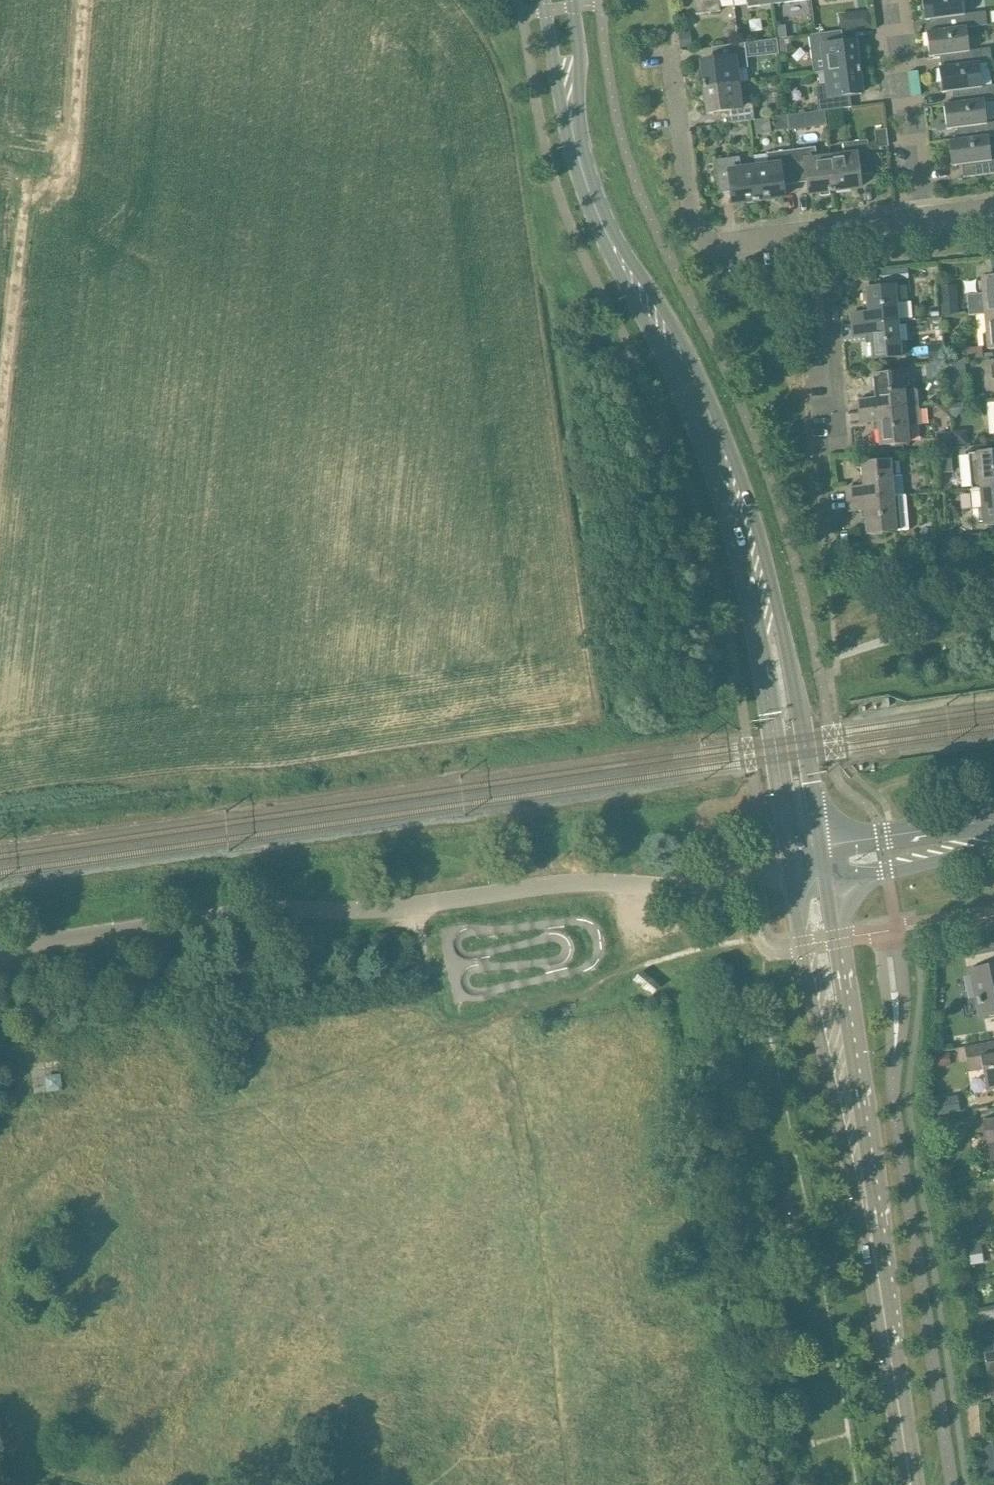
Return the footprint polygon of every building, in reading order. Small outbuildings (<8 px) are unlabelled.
[(696,14),(721,11),(719,0),(694,0),(696,14)] [(935,31),(966,27),(966,29),(986,26),(984,11),(964,14),(962,0),(921,0),(923,20),(933,19),(935,31)] [(969,51),(966,29),(966,27),(935,31),(925,33),(928,56),(939,55),(940,67),(978,63),(991,62),(989,48),(969,51)] [(814,73),(827,72),(827,71),(859,67),(856,41),(844,43),(842,31),(810,35),(813,59),(814,73)] [(750,56),(782,54),(780,39),(749,41),(750,56)] [(706,87),(738,83),(736,69),(749,67),(745,43),(713,47),(715,59),(702,61),(706,87)] [(938,67),(941,92),(950,91),(952,103),(983,99),(983,100),(993,98),(993,84),(981,86),(978,63),(940,67),(938,67)] [(862,93),(859,67),(827,71),(827,72),(828,85),(816,86),(820,111),(852,107),(850,95),(862,93)] [(740,96),(738,83),(706,87),(709,113),(721,111),(723,124),(756,119),(752,95),(740,96)] [(942,104),(945,129),(956,128),(957,139),(987,136),(988,137),(993,136),(993,122),(986,123),(983,100),(983,99),(952,103),(942,104)] [(797,115),(788,116),(790,131),(799,130),(797,115)] [(788,116),(774,118),(776,131),(789,129),(788,116)] [(957,139),(947,141),(950,166),(960,165),(962,177),(993,173),(993,159),(990,160),(988,137),(987,136),(957,139)] [(845,156),(832,157),(836,189),(862,186),(860,174),(872,173),(868,141),(843,144),(845,156)] [(836,189),(832,157),(817,159),(816,147),(792,150),(796,183),(808,181),(809,193),(836,189)] [(768,166),(755,167),(760,199),(785,196),(784,184),(796,183),(792,150),(767,153),(768,166)] [(733,203),(760,199),(755,167),(741,169),(740,157),(716,160),(720,193),(732,191),(733,203)] [(968,295),(969,315),(985,313),(993,312),(993,276),(982,277),(983,294),(968,295)] [(868,312),(851,313),(852,325),(898,321),(898,320),(908,319),(907,301),(896,302),(894,285),(866,288),(866,292),(863,294),(864,303),(868,305),(868,312)] [(942,314),(958,313),(957,285),(941,285),(942,314)] [(985,313),(988,349),(993,348),(993,312),(985,313)] [(898,321),(852,325),(853,336),(870,334),(872,359),(901,356),(898,321)] [(983,357),(982,347),(966,348),(967,358),(983,357)] [(859,399),(860,411),(919,407),(918,391),(915,389),(904,390),(902,372),(874,374),(876,398),(859,399)] [(919,407),(860,411),(861,423),(877,421),(878,430),(875,432),(876,442),(879,443),(880,445),(909,442),(907,426),(921,424),(919,407)] [(968,454),(971,488),(993,486),(993,451),(977,452),(977,453),(968,454)] [(848,500),(904,495),(903,475),(891,476),(890,460),(862,463),(864,487),(847,488),(848,500)] [(971,488),(972,509),(982,508),(983,523),(993,522),(993,486),(971,488)] [(904,495),(848,500),(849,511),(866,510),(868,534),(908,530),(905,495),(904,496),(904,495)] [(973,971),(983,1016),(993,1014),(993,966),(973,971)] [(966,1047),(970,1072),(983,1070),(987,1091),(993,1090),(993,1042),(966,1047)] [(50,1091),(65,1090),(64,1075),(48,1076),(50,1091)] [(959,1094),(936,1098),(938,1115),(961,1111),(959,1094)] [(985,1120),(988,1144),(993,1143),(993,1118),(985,1120)] [(983,1347),(985,1361),(993,1360),(993,1345),(983,1347)]
